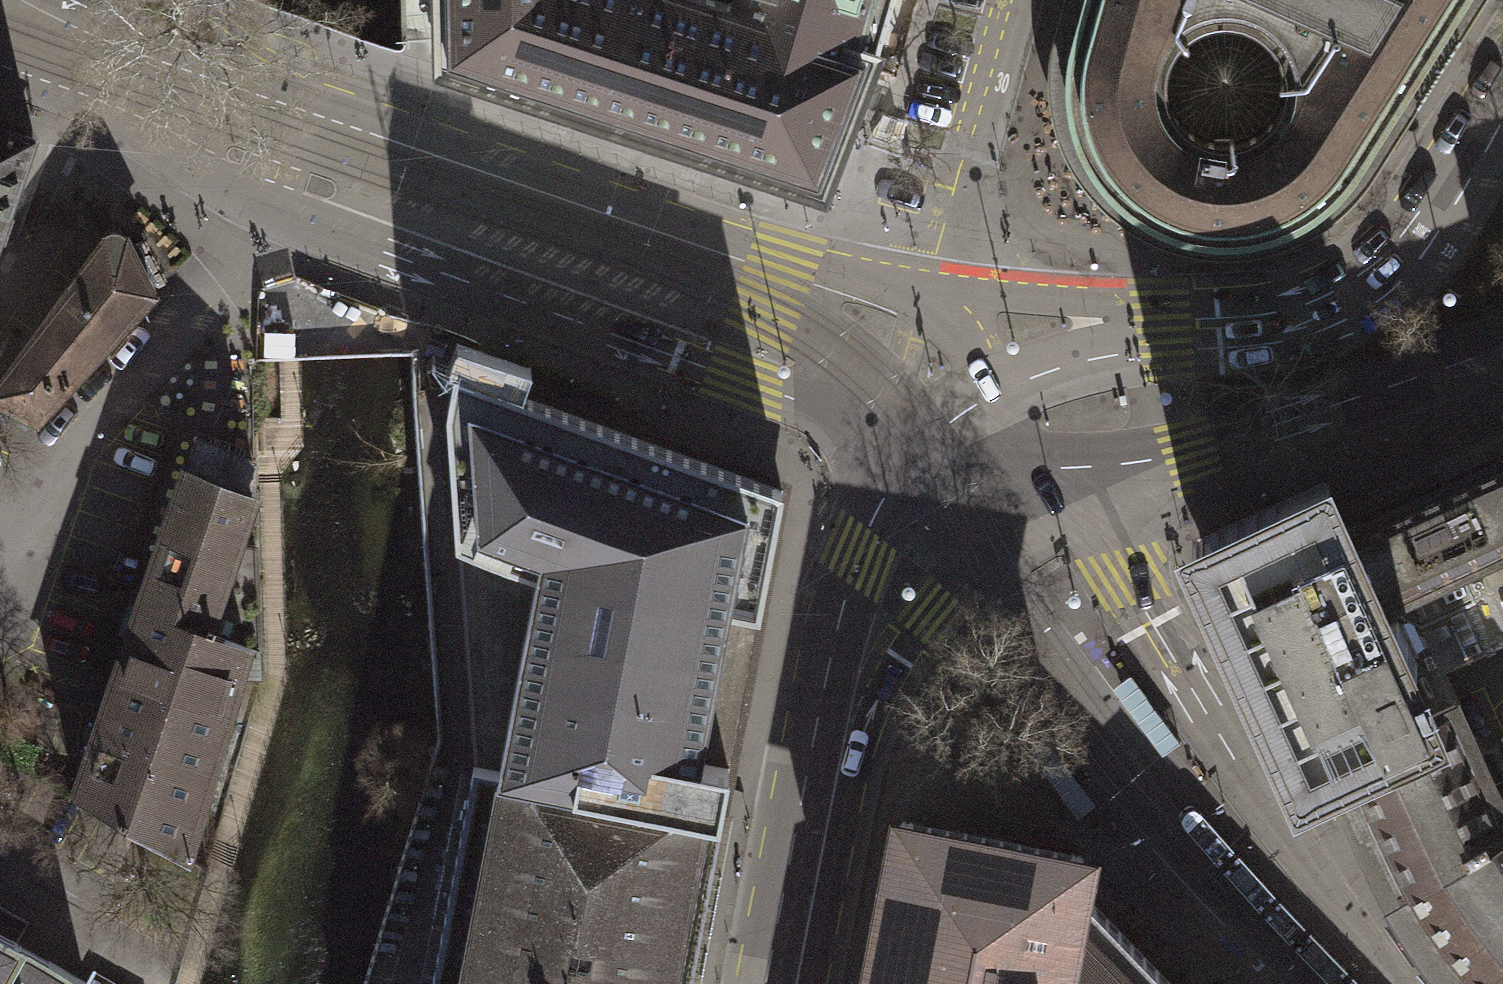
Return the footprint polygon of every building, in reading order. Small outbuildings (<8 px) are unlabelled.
[(1073,38),(1069,57),(1067,81),(1069,106),(1074,129),(1082,148),(1093,167),(1106,184),(1119,198),(1137,212),(1162,225),(1177,231),(1194,235),(1213,238),(1233,238),(1252,237),(1271,232),(1294,223),(1308,214),(1321,207),(1332,197),(1343,186),(1355,171),(1423,63),(1463,0),(1083,0),(1073,38)] [(35,136),(0,123),(0,231),(35,136)] [(0,377),(0,400),(37,419),(153,294),(124,235),(118,231),(113,230),(107,233),(104,236),(0,377)] [(474,765),(719,813),(748,664),(782,488),(622,431),(453,369),(451,373),(454,376),(450,400),(447,401),(474,765)] [(129,636),(238,673),(260,673),(255,544),(235,541),(254,488),(250,487),(252,456),(200,438),(191,465),(188,465),(140,605),(139,605),(129,636)] [(1460,467),(1463,475),(1443,484),(1502,615),(1502,447),(1460,467)] [(1460,467),(1440,475),(1406,501),(1403,498),(1356,514),(1358,524),(1346,529),(1324,482),(1194,540),(1300,774),(1330,761),(1378,862),(1395,893),(1502,830),(1502,808),(1454,701),(1430,712),(1412,674),(1502,632),(1502,615),(1443,484),(1463,475),(1460,467)] [(184,856),(238,673),(129,636),(76,793),(184,856)] [(719,813),(474,765),(432,983),(687,983),(719,813)] [(1078,884),(1083,853),(901,818),(869,983),(1174,983),(1078,884)] [(1395,893),(1413,923),(1435,954),(1461,983),(1502,983),(1502,830),(1395,893)] [(86,981),(0,933),(0,983),(85,983),(86,981)]
